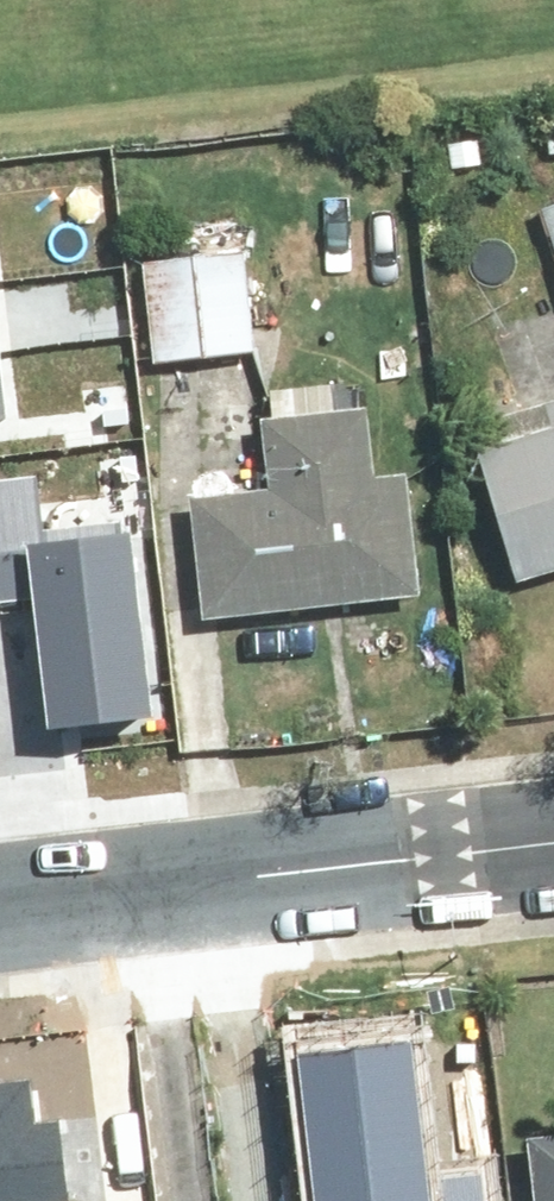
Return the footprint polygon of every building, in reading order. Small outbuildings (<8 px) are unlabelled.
[(263,353),(252,253),(151,265),(163,365),(263,353)] [(385,477),(379,407),(363,409),(360,384),(271,393),(280,489),(204,497),(216,618),(432,596),(420,473),(385,477)] [(489,452),(526,588),(553,580),(553,405),(495,421),(502,449),(489,452)] [(152,713),(131,534),(41,544),(32,473),(0,476),(0,601),(32,598),(47,725),(152,713)] [(307,1200),(485,1200),(482,1178),(421,1184),(405,1031),(291,1042),(307,1200)] [(59,1127),(26,1131),(22,1089),(0,1092),(0,1200),(67,1200),(59,1127)] [(539,1137),(544,1200),(553,1200),(553,1136),(539,1137)]
